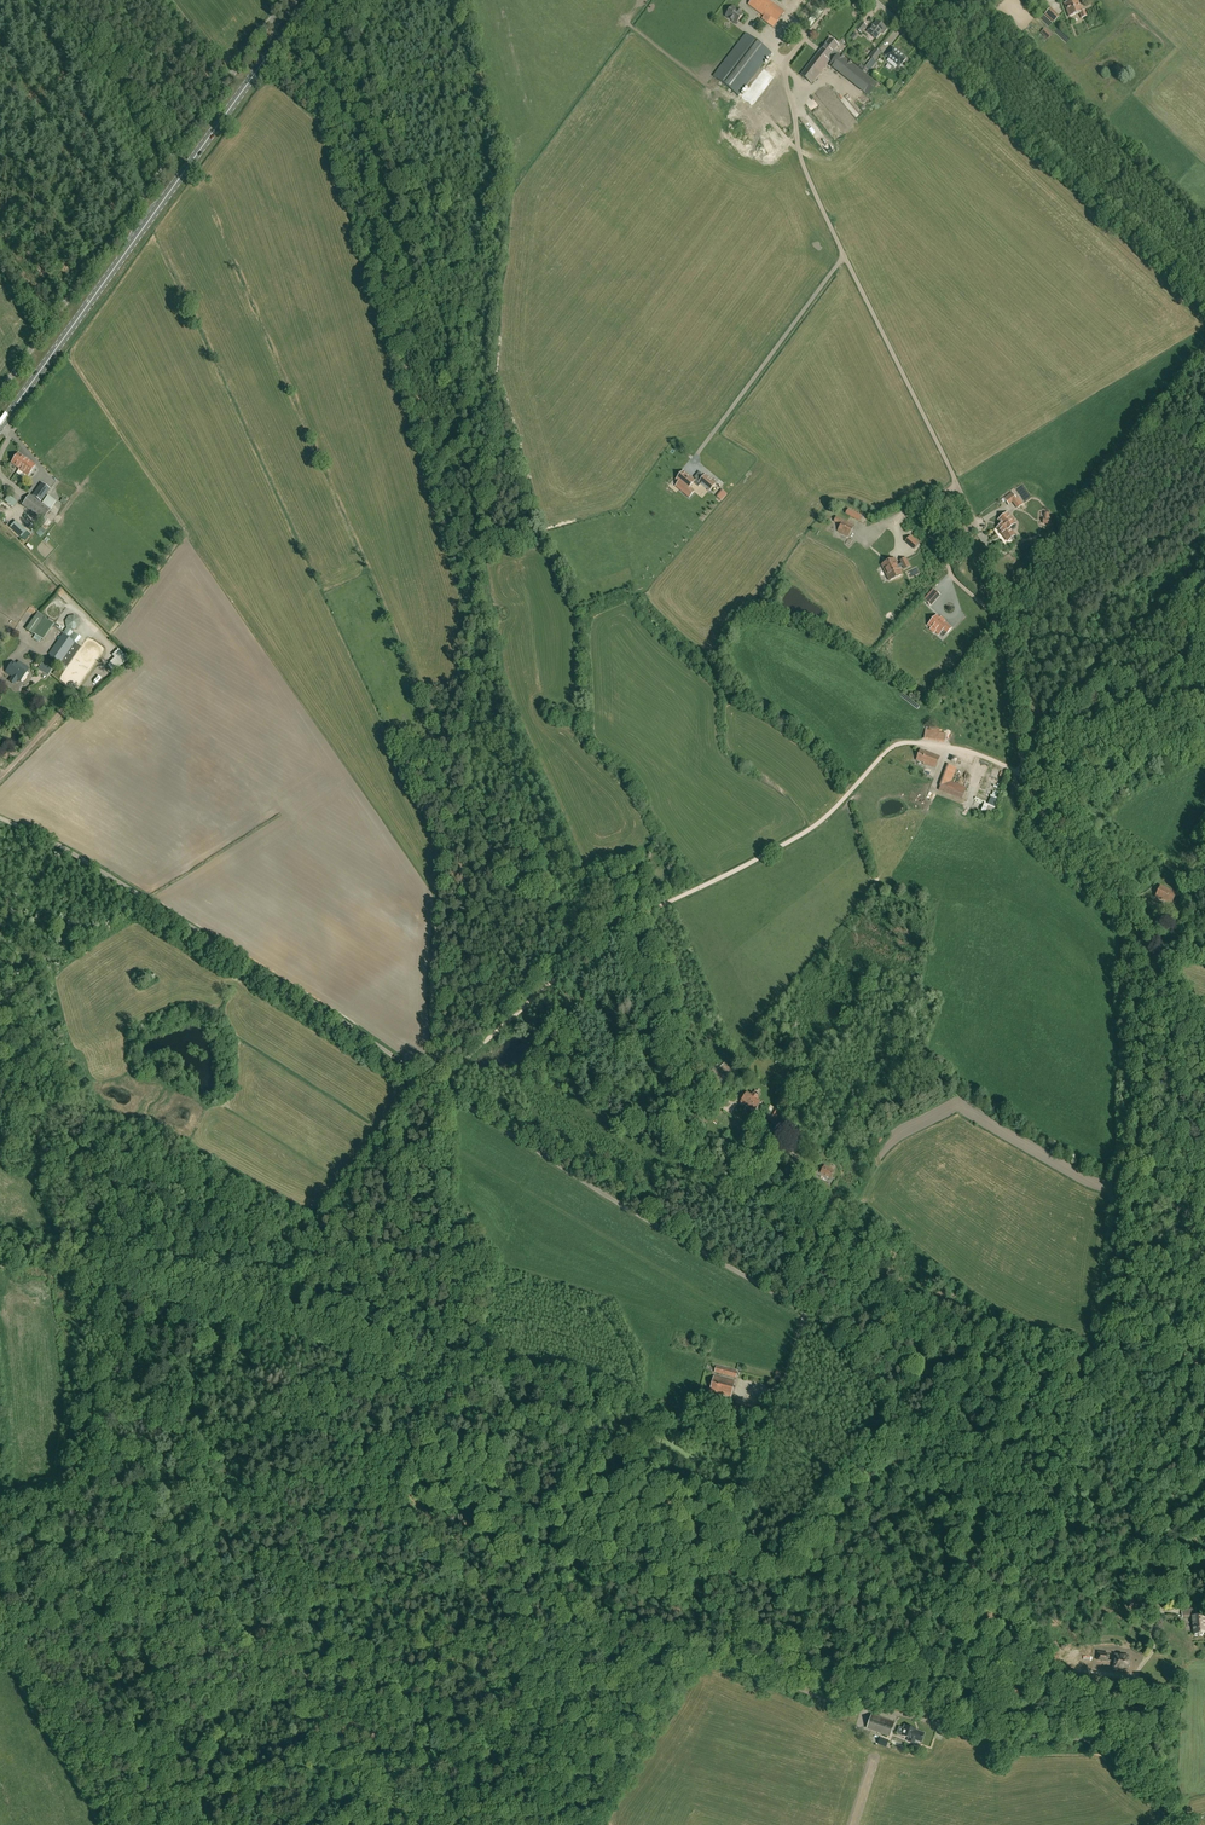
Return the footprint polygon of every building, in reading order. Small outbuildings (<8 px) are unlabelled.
[(768,0),(752,0),(748,5),(750,6),(764,16),(762,19),(773,28),(785,12),(768,0)] [(1064,4),(1069,17),(1079,13),(1081,18),(1086,17),(1084,11),(1082,12),(1078,0),(1074,0),(1064,4)] [(726,16),(736,24),(743,15),(733,7),(730,11),(729,10),(728,10),(727,10),(726,11),(726,12),(725,13),(725,14),(726,14),(726,15),(726,16)] [(1039,18),(1049,26),(1058,15),(1049,7),(1039,18)] [(856,30),(862,23),(859,21),(853,28),(856,30)] [(887,29),(877,22),(872,27),(871,27),(867,32),(876,39),(881,33),(883,34),(887,29)] [(862,24),(857,30),(860,33),(866,26),(862,24)] [(1047,39),(1050,35),(1043,28),(1039,32),(1047,39)] [(713,77),(738,96),(771,53),(746,34),(713,77)] [(868,96),(877,84),(839,54),(838,54),(834,52),(838,46),(829,39),(801,76),(812,84),(829,62),(831,63),(830,65),(868,96)] [(906,59),(907,59),(892,47),(885,57),(889,60),(887,62),(895,68),(897,66),(898,67),(902,63),(903,64),(906,59)] [(869,56),(872,59),(878,51),(875,49),(869,56)] [(872,59),(875,61),(881,54),(878,51),(872,59)] [(18,469),(25,459),(18,454),(11,464),(18,469)] [(25,459),(18,469),(27,476),(35,465),(26,458),(25,459)] [(696,480),(695,481),(684,471),(677,480),(679,482),(676,486),(689,497),(694,492),(689,487),(693,483),(698,487),(701,484),(709,491),(716,484),(705,475),(699,483),(696,480)] [(42,483),(37,489),(45,495),(50,489),(42,483)] [(721,490),(715,497),(720,501),(726,494),(721,490)] [(1007,496),(1012,503),(1017,510),(1022,506),(1012,492),(1007,496)] [(11,495),(7,500),(16,507),(20,501),(11,495)] [(40,502),(33,498),(29,495),(22,505),(42,520),(50,510),(40,502)] [(843,513),(858,521),(861,515),(846,508),(843,513)] [(1007,513),(998,520),(1001,524),(995,528),(1006,542),(1014,536),(1012,532),(1015,529),(1016,525),(1007,513)] [(837,532),(848,537),(854,526),(836,517),(834,522),(841,525),(837,532)] [(17,534),(23,528),(15,521),(10,527),(17,534)] [(41,536),(46,531),(41,527),(37,532),(41,536)] [(916,541),(911,546),(914,549),(919,544),(916,541)] [(882,565),(884,570),(887,576),(889,581),(902,575),(899,568),(903,567),(904,569),(910,566),(906,559),(900,561),(901,563),(898,565),(895,559),(882,565)] [(935,599),(929,594),(924,600),(929,605),(935,599)] [(39,626),(48,632),(53,625),(44,618),(45,617),(38,612),(35,616),(26,629),(33,635),(33,634),(39,626)] [(65,621),(66,627),(71,630),(77,629),(80,624),(79,618),(74,615),(68,616),(65,621)] [(951,628),(936,615),(928,625),(932,629),(932,628),(936,630),(935,631),(939,635),(944,630),(947,633),(951,628)] [(56,666),(63,671),(80,647),(62,635),(49,654),(59,662),(56,666)] [(109,655),(111,657),(106,662),(113,669),(125,658),(116,648),(109,655)] [(27,672),(13,662),(5,672),(20,682),(27,672)] [(52,675),(55,668),(44,663),(41,670),(52,675)] [(946,733),(939,732),(937,742),(944,743),(946,733)] [(923,764),(935,768),(940,756),(926,751),(926,752),(920,750),(916,760),(923,763),(923,764)] [(949,766),(943,779),(939,790),(962,799),(966,788),(951,782),(956,768),(949,766)] [(991,816),(994,808),(982,803),(979,811),(991,816)] [(1154,897),(1171,905),(1177,893),(1160,885),(1154,897)] [(712,1074),(718,1081),(723,1076),(716,1069),(713,1067),(709,1071),(712,1074)] [(747,1093),(741,1102),(755,1111),(761,1102),(757,1099),(758,1097),(753,1094),(751,1096),(747,1093)] [(775,1108),(771,1114),(767,1120),(773,1124),(781,1112),(775,1108)] [(820,1173),(830,1178),(834,1170),(824,1165),(820,1173)] [(715,1372),(736,1378),(737,1372),(717,1366),(715,1372)] [(735,1381),(714,1376),(710,1391),(731,1397),(735,1381)] [(754,1414),(756,1405),(749,1403),(748,1405),(744,1404),(745,1403),(736,1400),(734,1409),(754,1414)] [(1184,1610),(1185,1615),(1187,1615),(1187,1617),(1192,1617),(1194,1634),(1204,1633),(1204,1629),(1204,1626),(1204,1611),(1202,1611),(1202,1616),(1196,1616),(1196,1609),(1184,1610)] [(1108,1654),(1098,1653),(1097,1660),(1107,1662),(1108,1654)] [(1115,1655),(1113,1668),(1127,1670),(1128,1666),(1130,1667),(1130,1662),(1128,1662),(1129,1656),(1128,1656),(1128,1655),(1124,1655),(1123,1656),(1115,1655)] [(867,1728),(890,1736),(895,1722),(872,1714),(867,1728)] [(915,1730),(915,1729),(904,1725),(900,1735),(909,1738),(908,1741),(914,1743),(915,1740),(921,1742),(924,1733),(915,1730)] [(878,1744),(886,1747),(889,1740),(880,1738),(878,1744)]
